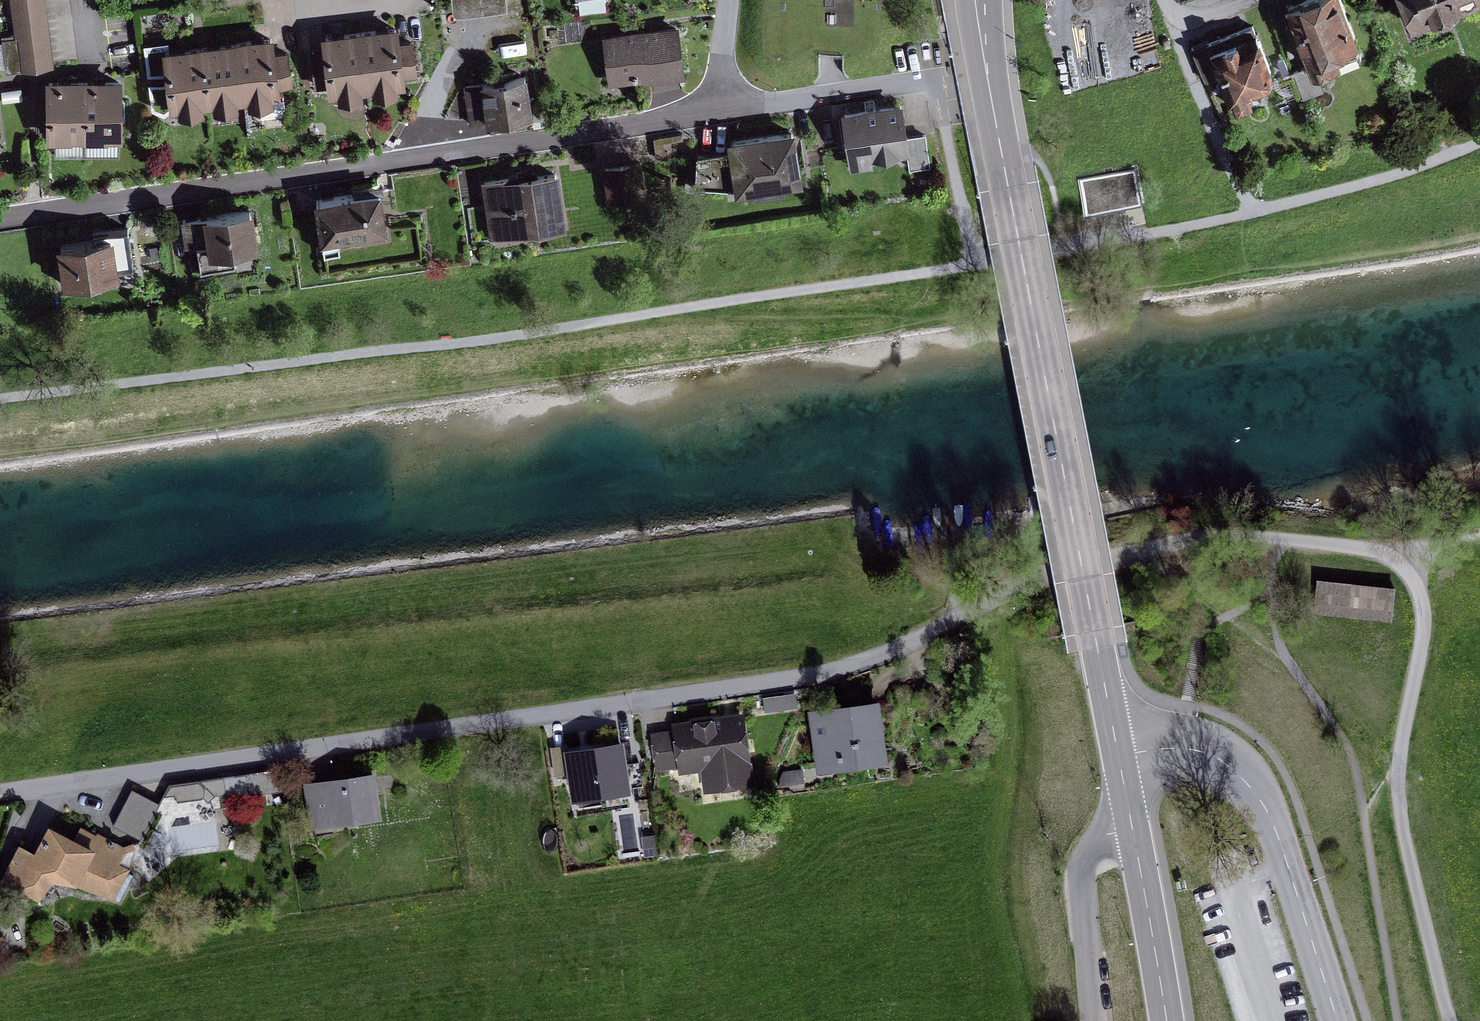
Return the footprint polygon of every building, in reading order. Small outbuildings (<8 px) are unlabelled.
[(15,36),(3,38),(7,71),(54,65),(46,0),(10,0),(15,36)] [(456,10),(504,4),(504,0),(455,0),(456,10)] [(1284,0),(1309,64),(1312,71),(1362,51),(1342,0),(1284,0)] [(1411,20),(1436,10),(1439,17),(1444,17),(1450,16),(1454,14),(1457,11),(1458,8),(1457,4),(1466,0),(1403,0),(1411,20)] [(399,22),(357,27),(365,87),(372,87),(373,94),(400,90),(399,84),(406,83),(405,74),(418,73),(413,39),(401,40),(399,22)] [(679,26),(603,35),(610,85),(685,75),(679,26)] [(365,87),(357,27),(322,32),(323,48),(310,50),(315,87),(328,86),(329,94),(338,93),(338,99),(362,96),(361,88),(365,87)] [(1257,30),(1207,49),(1217,74),(1228,102),(1233,100),(1235,105),(1251,99),(1246,87),(1267,79),(1270,76),(1271,73),(1272,68),(1257,30)] [(274,33),(237,38),(244,99),(248,98),(249,105),(261,104),(264,120),(286,117),(284,101),(274,102),(273,95),(282,94),(274,33)] [(237,38),(200,43),(208,103),(212,102),(213,109),(240,106),(239,99),(244,99),(237,38)] [(169,40),(144,43),(148,74),(165,72),(166,79),(149,81),(152,108),(165,113),(170,109),(178,108),(179,114),(203,111),(202,104),(208,103),(200,43),(170,46),(169,40)] [(1217,74),(1207,49),(1206,42),(1192,48),(1205,79),(1217,74)] [(1312,71),(1309,64),(1293,70),(1303,97),(1319,91),(1312,71)] [(495,80),(464,85),(471,125),(537,114),(529,68),(494,74),(495,80)] [(85,77),(46,78),(46,140),(86,139),(85,77)] [(122,77),(85,77),(86,139),(123,139),(122,77)] [(21,87),(1,89),(3,100),(23,98),(21,87)] [(902,100),(841,109),(850,169),(873,166),(881,161),(894,159),(896,152),(910,150),(907,134),(902,100)] [(797,129),(736,137),(744,191),(804,182),(797,129)] [(925,132),(907,134),(910,150),(913,167),(930,164),(925,132)] [(734,158),(705,155),(702,183),(732,186),(734,158)] [(1136,169),(1078,180),(1085,213),(1142,202),(1136,169)] [(501,175),(480,178),(491,239),(568,226),(558,170),(502,179),(501,175)] [(381,189),(317,198),(325,252),(341,250),(339,237),(387,230),(381,189)] [(253,206),(203,214),(203,216),(207,241),(197,243),(201,270),(237,264),(234,249),(259,245),(253,206)] [(207,241),(203,216),(181,219),(185,245),(197,243),(207,241)] [(101,237),(57,243),(63,282),(121,273),(120,265),(133,263),(128,227),(100,231),(101,237)] [(1319,581),(1315,613),(1391,620),(1395,589),(1319,581)] [(797,706),(795,695),(780,697),(781,708),(797,706)] [(765,699),(767,710),(781,708),(780,697),(765,699)] [(882,755),(880,745),(893,743),(889,710),(844,716),(829,718),(814,720),(820,764),(882,755)] [(829,718),(844,716),(843,710),(829,712),(829,718)] [(705,767),(708,789),(750,783),(741,719),(676,728),(677,733),(682,765),(682,770),(705,767)] [(653,736),(658,768),(677,765),(672,733),(653,736)] [(677,765),(682,765),(677,733),(672,733),(677,765)] [(621,745),(568,753),(574,798),(627,790),(621,745)] [(803,783),(802,770),(785,772),(778,786),(803,783)] [(281,789),(278,771),(245,776),(248,794),(281,789)] [(307,786),(313,826),(379,817),(373,776),(307,786)] [(208,803),(215,796),(199,782),(170,786),(165,797),(174,796),(177,802),(203,798),(208,803)] [(140,840),(159,804),(132,790),(113,826),(140,840)] [(118,903),(131,877),(114,868),(124,848),(116,843),(99,835),(96,840),(83,834),(85,831),(82,829),(74,843),(50,830),(36,856),(20,848),(4,880),(38,897),(52,879),(74,883),(102,894),(101,895),(118,903)]
